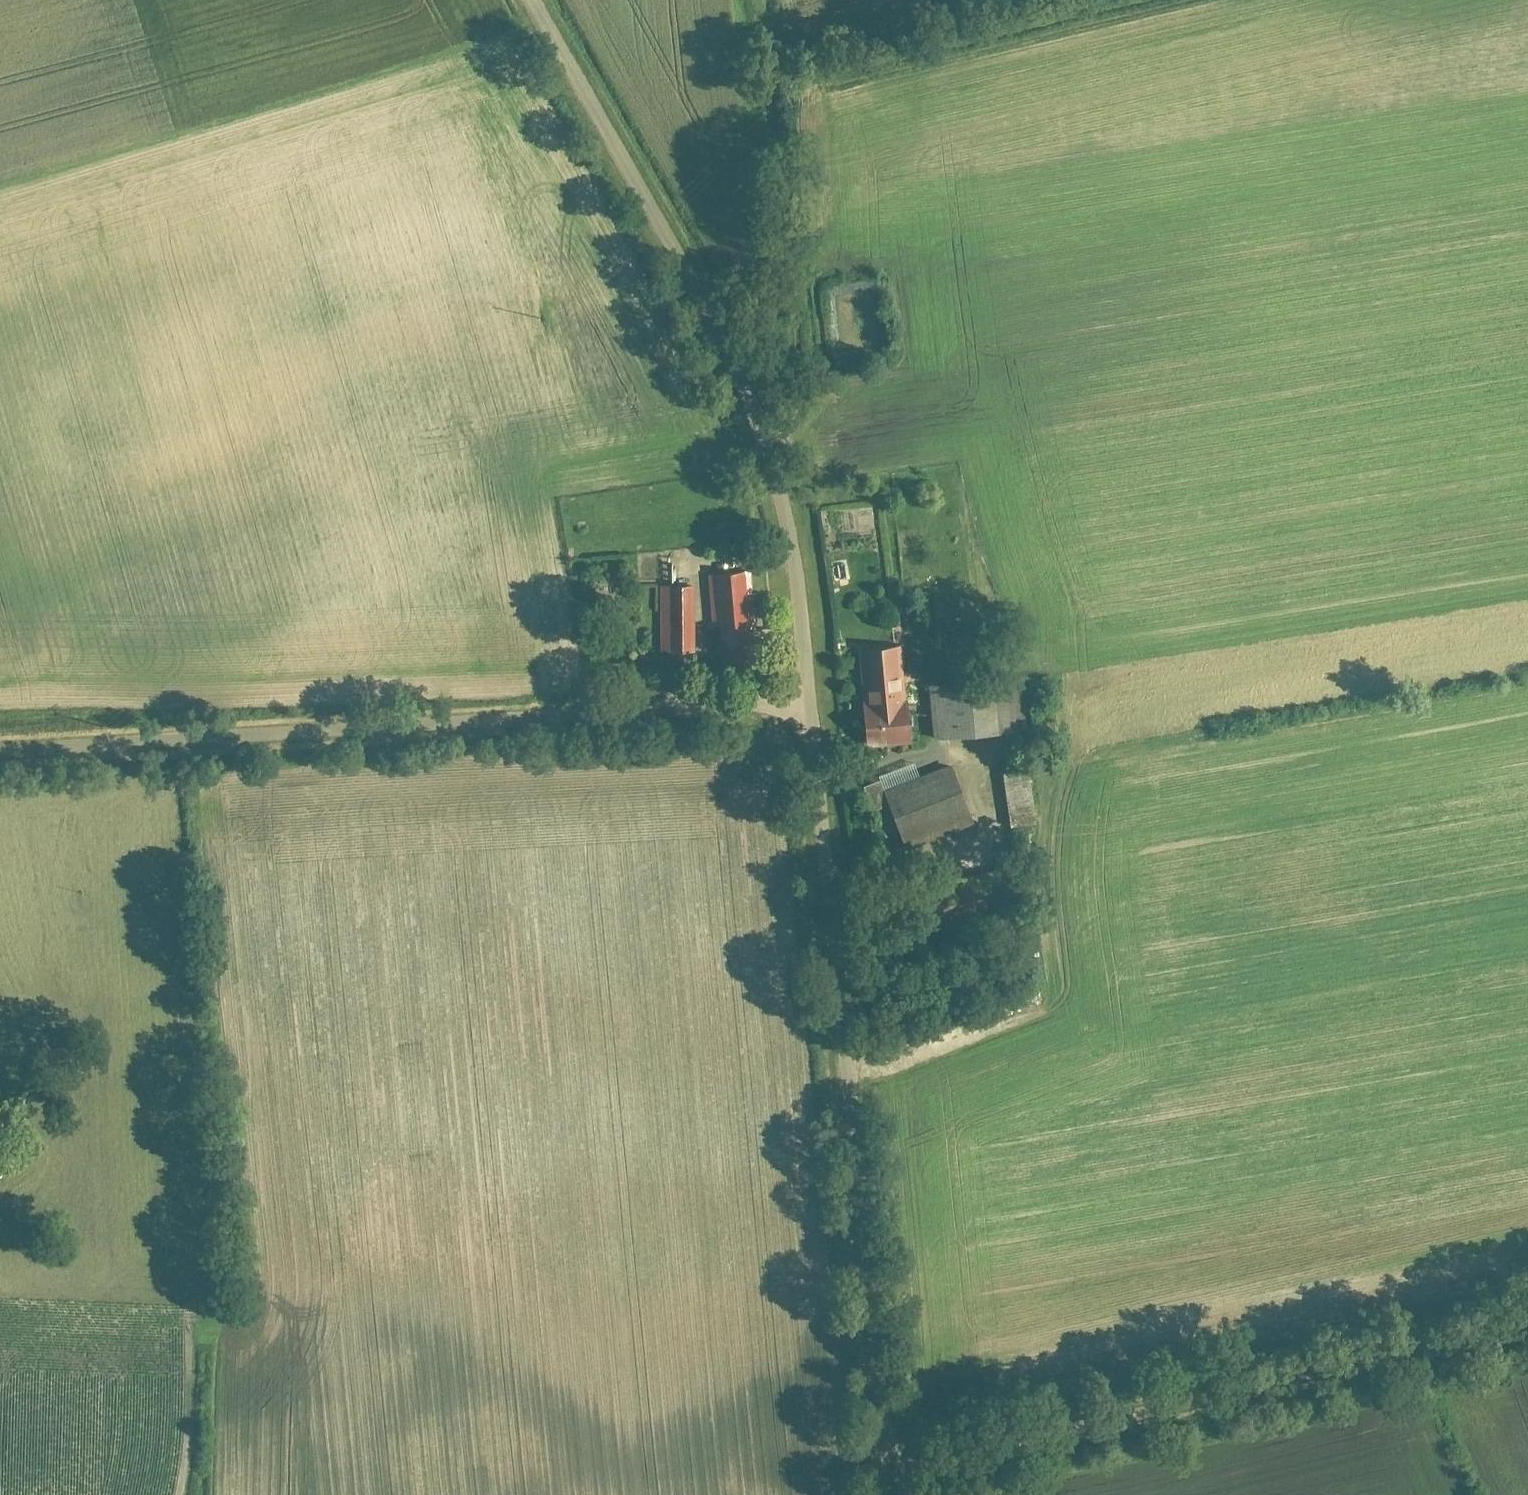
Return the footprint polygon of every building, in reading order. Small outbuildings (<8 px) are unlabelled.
[(711,577),(718,679),(759,676),(752,574),(711,577)] [(901,649),(857,652),(864,749),(908,746),(901,649)] [(926,684),(929,742),(1022,736),(1018,679),(926,684)] [(885,795),(904,848),(969,825),(950,771),(885,795)] [(1028,771),(1001,774),(1008,836),(1035,832),(1028,771)] [(877,783),(860,788),(867,816),(885,811),(877,783)]
